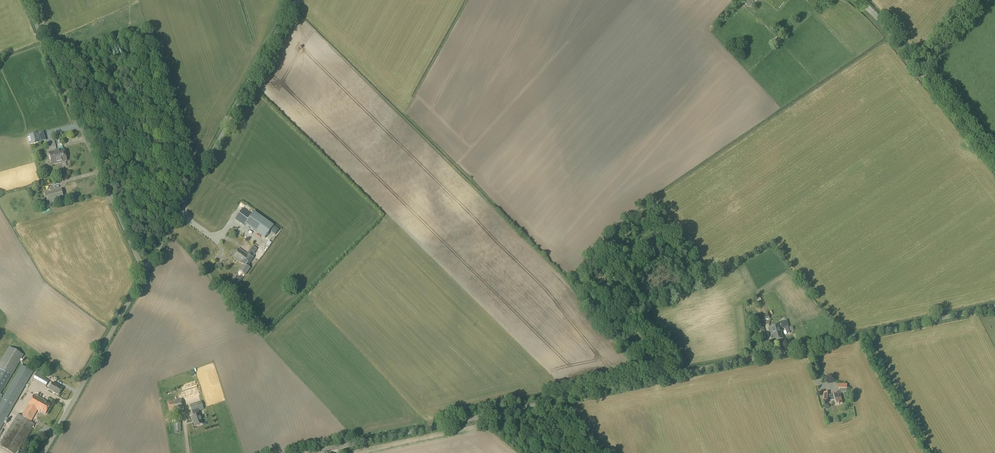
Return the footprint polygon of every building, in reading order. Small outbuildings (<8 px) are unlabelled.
[(30,145),(36,143),(34,134),(28,136),(30,145)] [(58,163),(67,161),(64,149),(57,151),(58,155),(58,156),(56,156),(58,163)] [(58,156),(58,155),(57,151),(49,153),(52,165),(58,163),(56,156),(58,156)] [(65,203),(61,189),(45,193),(48,206),(59,203),(59,205),(65,203)] [(245,224),(265,238),(274,226),(254,212),(252,215),(243,208),(235,219),(244,226),(245,224)] [(245,275),(250,268),(247,266),(253,258),(240,248),(233,257),(241,263),(240,264),(240,265),(242,266),(239,271),(245,275)] [(234,278),(232,281),(238,286),(243,279),(239,276),(237,280),(234,278)] [(762,321),(769,319),(768,312),(760,315),(762,321)] [(762,327),(760,321),(756,322),(758,329),(757,329),(760,340),(767,338),(764,327),(762,327)] [(783,339),(781,332),(782,331),(780,324),(769,327),(771,335),(773,334),(775,341),(783,339)] [(23,355),(10,347),(0,364),(0,368),(2,369),(0,372),(0,394),(3,388),(4,389),(23,355)] [(33,372),(22,366),(3,399),(0,397),(0,429),(33,372)] [(46,386),(49,381),(36,373),(33,379),(46,386)] [(194,380),(183,382),(186,396),(197,393),(194,380)] [(59,395),(63,388),(53,383),(49,390),(59,395)] [(824,392),(823,402),(827,402),(827,401),(835,401),(836,405),(842,404),(840,394),(840,393),(839,393),(833,395),(828,395),(828,392),(824,392)] [(51,405),(45,402),(45,401),(34,395),(28,405),(22,416),(18,414),(0,444),(0,446),(12,452),(17,452),(19,452),(21,452),(22,451),(19,449),(30,431),(32,432),(34,428),(33,427),(35,424),(31,422),(37,410),(39,411),(40,411),(46,414),(51,405)] [(170,413),(184,410),(181,399),(168,402),(170,413)] [(204,409),(201,401),(190,405),(192,413),(193,413),(194,416),(192,417),(195,427),(203,424),(200,415),(197,415),(196,412),(204,409)]
